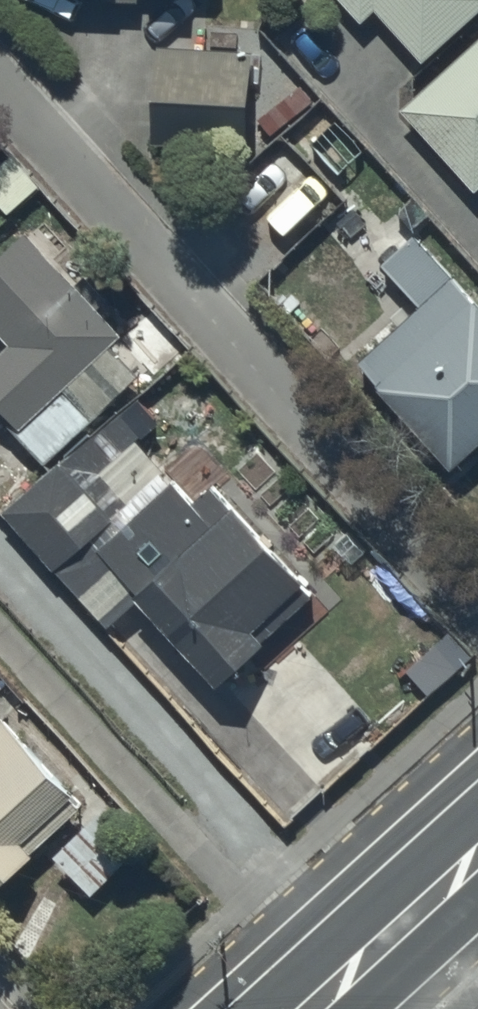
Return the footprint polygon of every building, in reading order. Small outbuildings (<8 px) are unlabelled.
[(105,6),(170,9),(170,0),(105,0),(105,6)] [(360,29),(372,17),(424,70),(477,18),(477,0),(333,0),(360,29)] [(159,156),(255,156),(255,26),(210,26),(210,54),(159,54),(159,156)] [(399,113),(474,198),(477,194),(477,42),(399,113)] [(360,364),(458,476),(477,458),(477,308),(399,217),(378,235),(396,254),(380,268),(419,313),(360,364)] [(0,361),(0,409),(15,426),(10,431),(49,471),(141,384),(112,353),(125,341),(28,239),(0,266),(0,337),(12,350),(0,361)] [(60,465),(2,517),(56,576),(114,525),(60,465)] [(180,487),(99,555),(222,701),(274,657),(266,647),(317,605),(219,489),(197,507),(180,487)] [(38,865),(33,859),(87,812),(7,721),(0,727),(0,898),(38,865)] [(99,818),(54,859),(94,902),(138,861),(99,818)]
